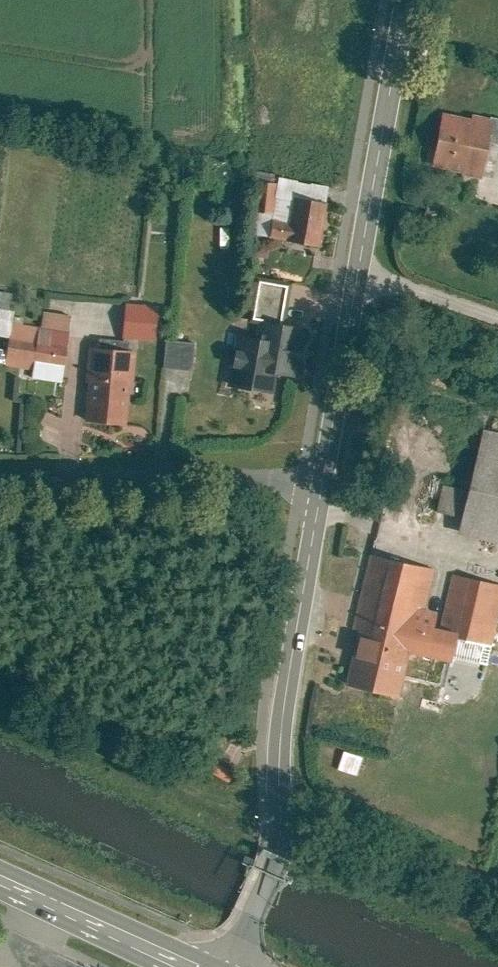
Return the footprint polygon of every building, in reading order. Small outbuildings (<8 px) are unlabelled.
[(440,112),(428,163),(477,174),(485,140),(490,116),(468,112),(467,118),(440,112)] [(485,140),(497,143),(497,118),(490,116),(485,140)] [(275,184),(255,181),(251,208),(270,211),(275,184)] [(326,203),(292,198),(287,224),(285,238),(319,243),(326,203)] [(287,224),(272,221),(270,235),(285,238),(287,224)] [(287,284),(252,279),(245,318),(258,320),(280,323),(287,284)] [(159,308),(124,302),(119,334),(153,340),(159,308)] [(0,309),(0,337),(11,338),(13,322),(15,311),(0,309)] [(66,313),(43,310),(41,326),(64,330),(66,313)] [(269,392),(272,372),(294,376),(302,327),(280,323),(258,320),(255,338),(233,334),(225,385),(269,392)] [(41,326),(13,322),(11,338),(7,364),(33,367),(34,358),(64,362),(69,331),(64,330),(41,326)] [(194,344),(166,339),(162,364),(190,369),(194,344)] [(131,351),(87,347),(81,420),(124,423),(131,351)] [(487,429),(460,534),(497,543),(497,432),(487,429)] [(431,569),(368,556),(343,680),(403,692),(411,653),(453,661),(459,632),(441,628),(444,615),(422,611),(431,569)] [(455,568),(444,615),(441,628),(459,632),(491,640),(497,609),(497,578),(455,568)] [(347,749),(340,768),(359,775),(366,756),(347,749)]
